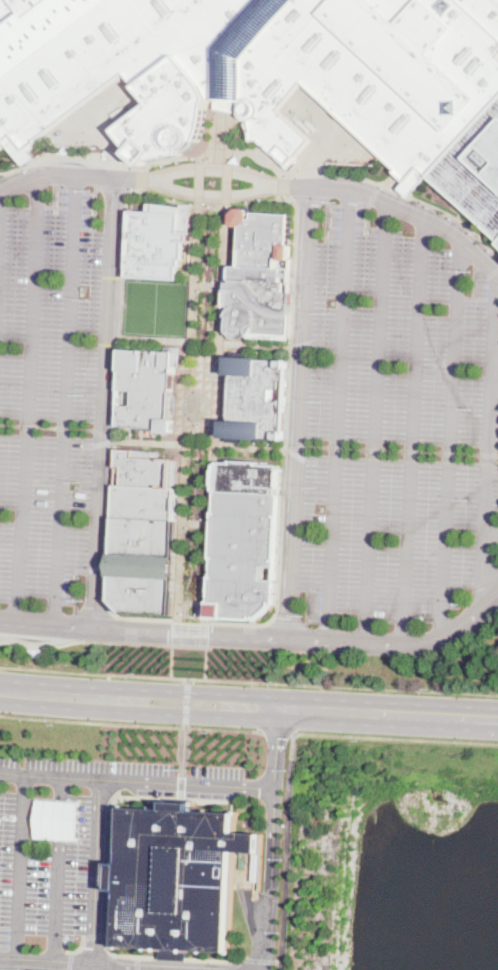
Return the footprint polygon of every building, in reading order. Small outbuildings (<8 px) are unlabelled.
[(13,145),(0,155),(0,0),(497,0),(497,237),(433,176),(425,168),(415,178),(411,183),(410,182),(399,172),(401,170),(307,81),(281,110),(313,141),(294,160),(296,162),(289,169),(259,141),(251,141),(247,123),(251,122),(251,119),(248,118),(244,114),(244,112),(244,106),(247,103),(247,101),(234,101),(215,100),(210,99),(206,105),(204,124),(199,141),(193,140),(191,146),(186,148),(182,148),(181,154),(147,160),(142,164),(130,154),(132,150),(117,129),(152,104),(129,73),(41,139),(43,141),(32,149),(20,134),(19,135),(10,141),(13,145)] [(234,113),(214,108),(215,100),(234,101),(234,113)] [(37,158),(28,165),(13,145),(10,141),(19,135),(37,158)] [(433,176),(415,194),(412,198),(403,189),(410,182),(411,183),(415,178),(425,168),(433,176)] [(177,208),(181,209),(181,205),(191,205),(189,232),(191,232),(190,243),(186,243),(184,258),(180,259),(180,265),(177,265),(177,279),(126,276),(130,211),(149,212),(149,203),(177,208)] [(251,219),(254,219),(254,213),(291,215),(289,245),(292,245),(291,258),(293,259),(292,270),(289,269),(289,282),(292,282),(290,315),(294,315),(293,340),(247,338),(245,339),(241,340),(235,338),(234,337),(224,337),(227,279),(225,279),(225,268),(230,268),(231,248),(240,248),(241,227),(236,226),(233,222),(233,215),(240,209),(248,209),(251,213),(251,219)] [(181,348),(180,367),(175,366),(173,396),(178,396),(176,434),(158,433),(159,429),(117,427),(121,349),(165,351),(165,347),(181,348)] [(287,361),(283,440),(222,437),(223,422),(229,422),(231,375),(227,375),(228,352),(248,353),(248,359),(287,361)] [(112,517),(113,484),(120,485),(121,466),(114,466),(116,449),(161,450),(161,458),(174,459),(172,488),(177,487),(175,520),(112,517)] [(260,462),(260,465),(280,466),(280,469),(283,469),(282,489),(279,489),(279,495),(282,495),(277,608),(273,608),(273,609),(263,619),(262,619),(262,621),(209,619),(210,595),(206,595),(211,495),(217,495),(217,491),(216,491),(217,462),(232,463),(233,461),(260,462)] [(175,520),(172,616),(122,614),(109,599),(112,517),(175,520)] [(194,804),(194,811),(237,813),(236,832),(264,834),(263,854),(235,852),(230,953),(187,950),(186,962),(160,960),(161,949),(117,947),(120,891),(112,891),(114,864),(121,864),(124,807),(167,810),(167,802),(194,804)]
